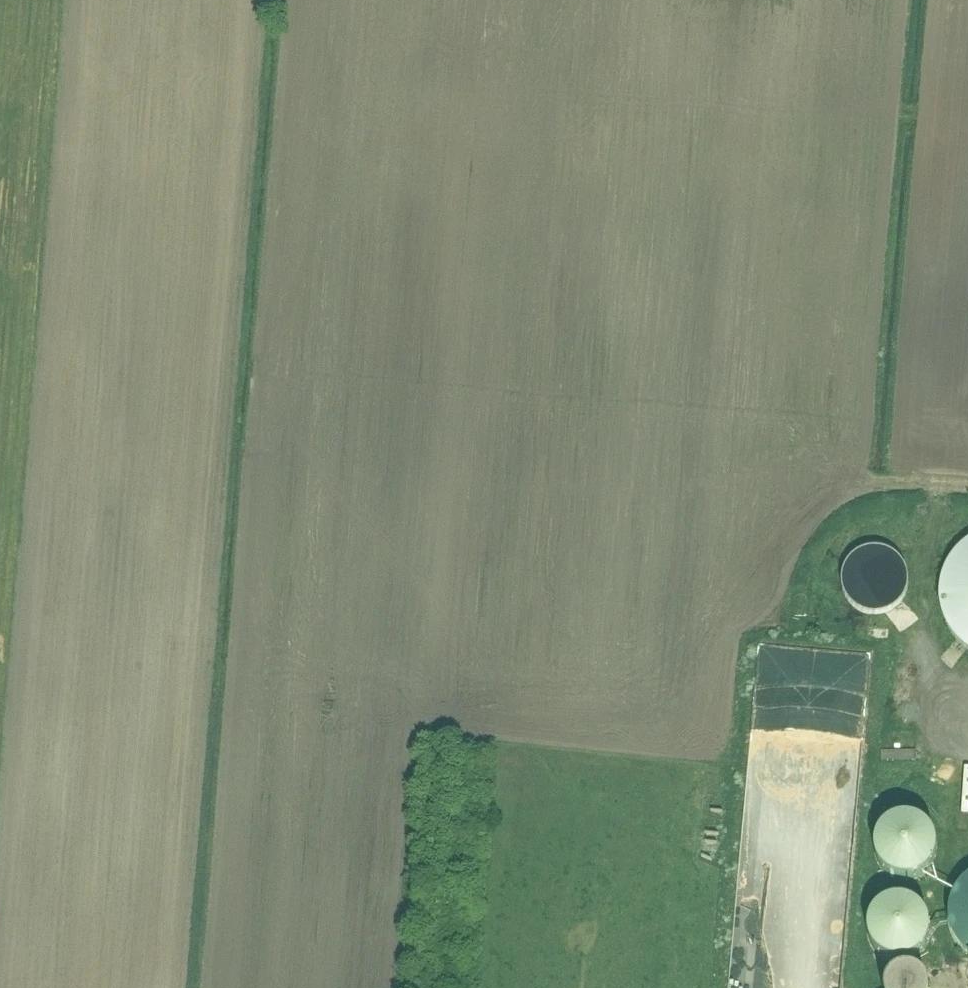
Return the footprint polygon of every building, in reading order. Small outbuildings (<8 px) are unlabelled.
[(949,635),(963,652),(967,655),(967,548),(951,567),(942,588),(942,613),(949,635)] [(842,597),(847,606),(855,614),(865,619),(876,619),(887,616),(896,609),(902,599),(905,588),(902,577),(896,567),(887,559),(876,556),(866,557),(856,561),(848,567),(843,576),(841,586),(842,597)] [(917,882),(927,878),(936,870),(941,860),(942,849),(940,838),(934,828),(925,821),(915,818),(905,818),(895,821),(886,827),(880,835),(877,845),(877,855),(880,865),(886,873),(894,879),(905,883),(917,882)] [(958,916),(959,932),(965,946),(967,950),(967,893),(963,900),(958,916)] [(908,966),(919,962),(927,954),(932,944),(934,933),(931,922),(925,912),(916,905),(906,902),(896,902),(886,905),(878,911),(871,919),(868,929),(868,939),(871,949),(877,958),(886,964),(897,967),(908,966)] [(916,978),(909,975),(902,975),(895,977),(888,981),(884,986),(883,987),(925,987),(922,983),(916,978)]
